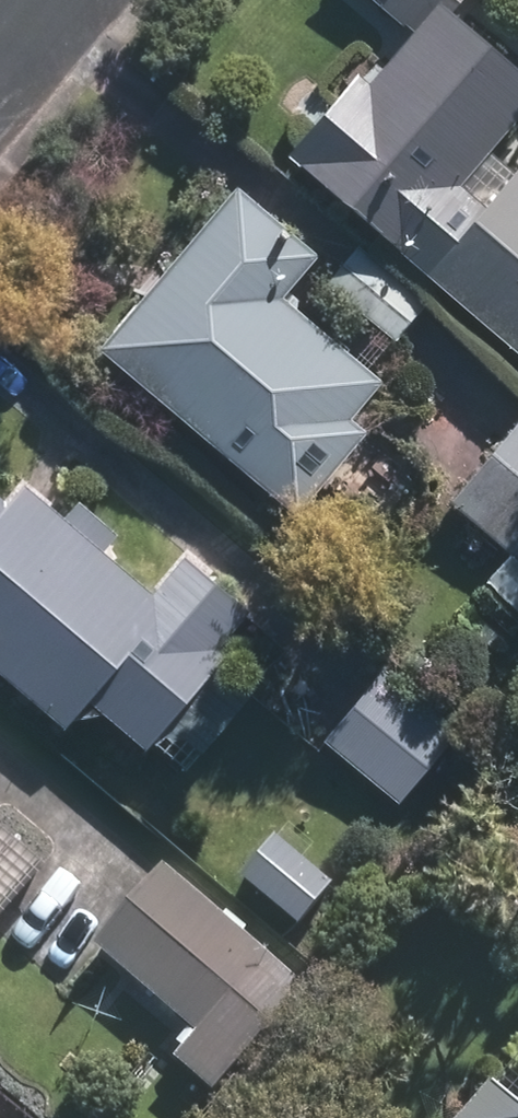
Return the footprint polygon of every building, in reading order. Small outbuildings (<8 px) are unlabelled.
[(296,149),(517,339),(517,159),(500,143),(517,123),(517,42),(469,0),(380,0),(417,32),(380,74),(369,65),(296,149)] [(246,180),(104,343),(300,512),(374,427),(359,414),(391,377),(291,292),(328,250),(246,180)] [(365,242),(330,282),(398,341),(433,301),(365,242)] [(517,604),(517,422),(454,499),(515,549),(489,580),(517,604)] [(73,724),(96,697),(188,777),(268,686),(225,649),(262,606),(195,547),(160,586),(112,544),(126,529),(84,492),(71,508),(31,473),(13,494),(0,483),(0,659),(73,724)] [(392,664),(331,735),(406,799),(467,728),(392,664)] [(55,867),(0,820),(0,931),(55,867)] [(280,836),(243,880),(302,928),(338,884),(280,836)] [(310,981),(167,863),(97,948),(198,1031),(176,1058),(218,1092),(310,981)] [(462,1117),(517,1117),(517,1098),(497,1080),(462,1117)]
